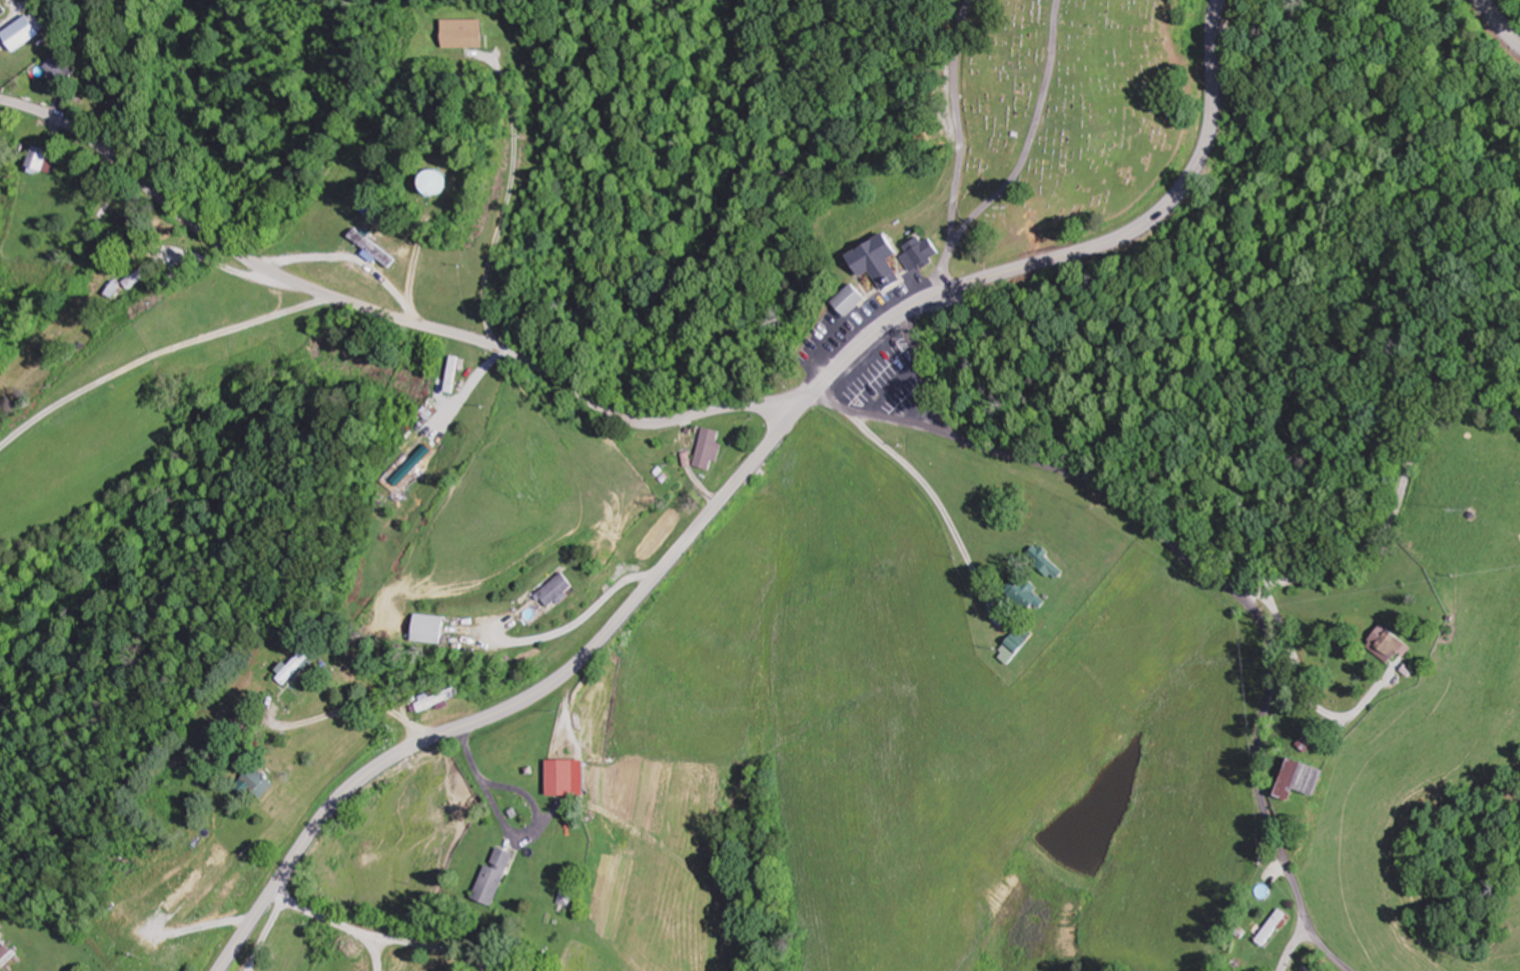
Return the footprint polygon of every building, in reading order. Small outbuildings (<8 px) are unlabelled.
[(54,31),(44,12),(7,32),(18,51),(54,31)] [(448,48),(489,48),(489,20),(448,20),(448,48)] [(46,69),(66,88),(82,71),(62,52),(46,69)] [(52,176),(60,155),(37,147),(30,168),(52,176)] [(436,177),(444,198),(459,192),(450,171),(436,177)] [(356,236),(394,269),(401,261),(363,228),(356,236)] [(877,271),(888,292),(907,282),(895,259),(904,255),(893,234),(854,255),(865,277),(877,271)] [(914,244),(920,266),(944,260),(938,237),(914,244)] [(127,282),(133,290),(167,267),(161,259),(127,282)] [(852,317),(872,298),(860,285),(840,304),(852,317)] [(697,468),(716,473),(727,433),(707,428),(697,468)] [(436,451),(429,444),(397,481),(404,487),(436,451)] [(1033,554),(1060,581),(1069,572),(1042,545),(1033,554)] [(552,606),(578,584),(566,570),(540,592),(552,606)] [(1043,607),(1050,603),(1033,578),(1026,582),(1023,578),(1010,586),(1028,612),(1041,603),(1043,607)] [(418,641),(448,641),(448,614),(418,614),(418,641)] [(1406,653),(1414,644),(1388,622),(1369,644),(1392,663),(1403,650),(1406,653)] [(999,654),(1011,664),(1035,639),(1023,628),(999,654)] [(279,678),(290,688),(316,659),(305,649),(279,678)] [(460,694),(456,685),(416,703),(420,711),(460,694)] [(1324,741),(1317,732),(1303,741),(1310,751),(1324,741)] [(1284,795),(1300,800),(1304,787),(1325,794),(1334,768),(1296,756),(1284,795)] [(581,794),(581,759),(552,759),(552,794),(581,794)] [(264,799),(279,785),(260,765),(245,778),(264,799)] [(479,899),(498,906),(517,853),(497,846),(479,899)] [(575,893),(564,892),(564,903),(574,904),(575,893)] [(1261,940),(1270,946),(1284,925),(1289,928),(1298,916),(1284,907),(1261,940)] [(4,965),(19,950),(8,939),(0,947),(0,962),(4,965)]
